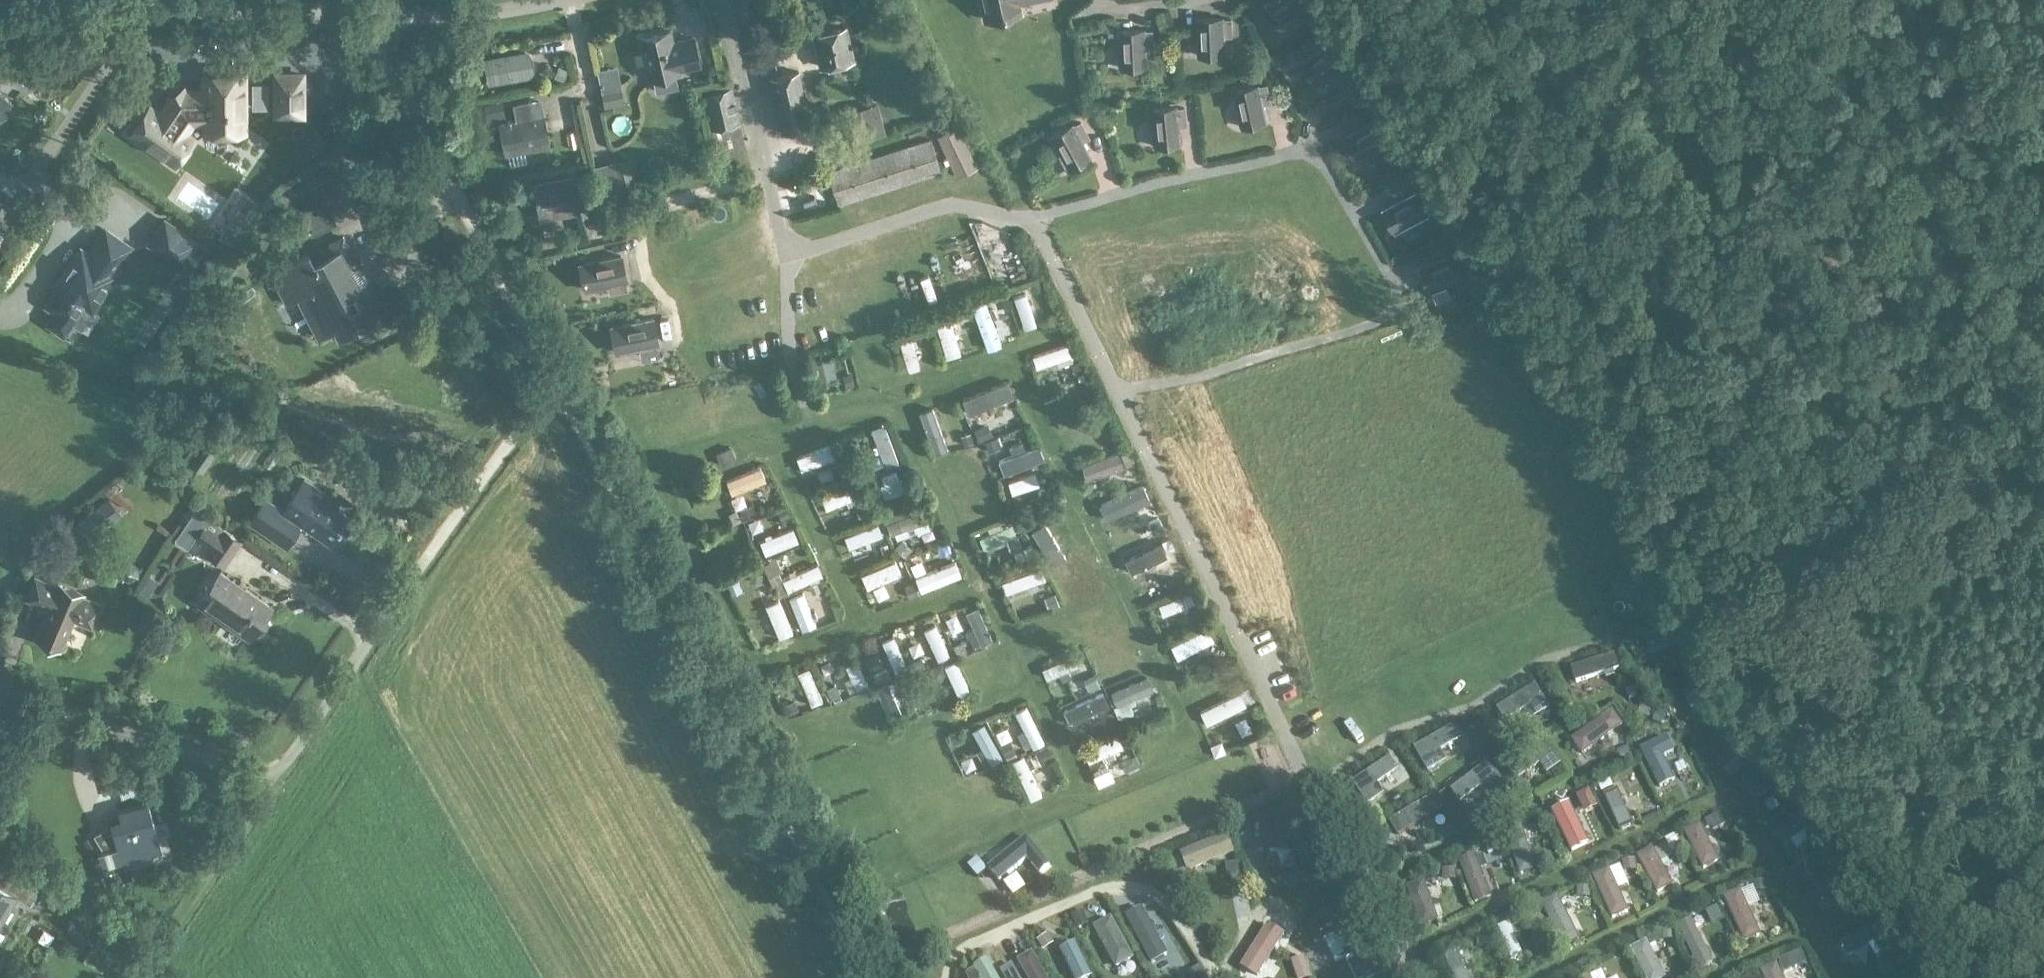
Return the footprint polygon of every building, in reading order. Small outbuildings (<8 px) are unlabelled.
[(985,19),(1020,12),(1018,0),(981,0),(985,19)] [(1285,0),(1266,0),(1271,9),(1285,0)] [(1232,18),(1224,18),(1223,17),(1198,18),(1199,55),(1225,54),(1224,31),(1232,30),(1232,18)] [(814,34),(822,66),(853,58),(846,26),(814,34)] [(1151,30),(1143,31),(1143,29),(1118,30),(1119,67),(1145,66),(1144,43),(1152,42),(1151,30)] [(671,30),(640,37),(650,78),(655,77),(658,91),(679,86),(676,72),(677,72),(680,71),(680,69),(700,64),(694,37),(678,40),(673,42),(671,30)] [(1350,72),(1346,65),(1347,64),(1334,42),(1302,61),(1315,83),(1335,71),(1339,78),(1350,72)] [(526,52),(488,59),(491,78),(529,72),(534,66),(528,62),(532,56),(526,52)] [(560,64),(554,76),(565,80),(570,68),(560,64)] [(611,70),(599,72),(606,104),(617,102),(611,70)] [(767,78),(782,134),(814,126),(799,70),(767,78)] [(245,130),(245,74),(205,74),(205,90),(187,90),(171,99),(161,113),(151,106),(133,133),(175,162),(194,136),(187,132),(194,122),(205,122),(205,130),(214,130),(214,134),(217,138),(233,137),(237,134),(236,130),(245,130)] [(303,74),(277,74),(277,114),(303,114),(303,74)] [(1268,84),(1261,86),(1260,84),(1235,90),(1243,126),(1268,120),(1263,98),(1271,96),(1268,84)] [(733,86),(704,93),(719,160),(747,153),(733,86)] [(12,102),(0,93),(0,119),(12,102)] [(483,104),(486,119),(500,117),(497,102),(483,104)] [(1185,107),(1177,108),(1177,107),(1151,109),(1154,146),(1180,143),(1178,120),(1186,120),(1185,107)] [(519,120),(501,123),(507,153),(549,145),(543,115),(519,120)] [(1082,120),(1075,124),(1074,123),(1051,135),(1069,167),(1091,155),(1080,135),(1087,131),(1082,120)] [(958,177),(978,167),(959,126),(938,136),(958,177)] [(558,141),(577,136),(575,127),(556,131),(558,141)] [(839,205),(942,172),(931,138),(828,171),(839,205)] [(641,183),(634,155),(617,159),(623,187),(641,183)] [(533,184),(540,221),(581,214),(580,210),(593,207),(589,186),(575,189),(572,176),(533,184)] [(1416,190),(1384,208),(1396,230),(1417,219),(1420,226),(1431,221),(1427,214),(1429,213),(1416,190)] [(265,206),(248,194),(220,235),(236,247),(265,206)] [(150,242),(182,264),(197,240),(166,219),(150,242)] [(112,281),(109,279),(131,246),(107,229),(90,254),(82,248),(65,273),(68,275),(48,305),(58,312),(50,324),(65,334),(85,304),(93,310),(112,281)] [(341,335),(371,319),(376,316),(351,269),(359,264),(344,236),(310,253),(310,252),(272,272),(289,303),(300,297),(320,335),(336,326),(341,335)] [(1465,285),(1462,277),(1464,276),(1454,253),(1420,267),(1429,291),(1451,282),(1454,289),(1465,285)] [(614,283),(615,291),(627,288),(626,280),(627,280),(622,255),(580,264),(585,289),(614,283)] [(1032,302),(1020,306),(1032,340),(1044,335),(1032,302)] [(996,311),(982,314),(990,360),(1005,357),(996,311)] [(653,318),(611,326),(616,351),(645,346),(647,358),(659,355),(657,343),(658,343),(653,318)] [(956,328),(941,333),(953,368),(968,363),(956,328)] [(914,380),(926,377),(917,345),(906,347),(914,380)] [(1074,353),(1039,366),(1044,379),(1079,366),(1074,353)] [(1011,390),(965,407),(971,425),(1018,408),(1011,390)] [(893,435),(881,438),(886,461),(898,458),(893,435)] [(194,443),(184,459),(205,472),(218,450),(199,438),(198,437),(194,443)] [(736,458),(731,447),(717,453),(722,464),(736,458)] [(807,480),(845,467),(841,454),(803,467),(807,480)] [(286,548),(294,536),(303,523),(335,544),(343,533),(346,534),(349,534),(355,525),(354,522),(351,520),(352,519),(316,494),(319,488),(305,479),(285,509),(269,499),(260,511),(251,525),(286,548)] [(733,489),(736,502),(771,492),(768,479),(733,489)] [(893,510),(912,503),(904,480),(884,487),(893,510)] [(1018,502),(1046,496),(1044,484),(1015,490),(1018,502)] [(68,528),(82,546),(121,515),(107,498),(68,528)] [(206,553),(225,567),(243,540),(224,527),(219,533),(205,523),(195,538),(209,548),(206,553)] [(1048,524),(1037,528),(1047,558),(1058,554),(1048,524)] [(1127,567),(1163,552),(1156,535),(1120,551),(1127,567)] [(848,545),(852,557),(879,548),(875,536),(848,545)] [(986,546),(991,559),(1021,548),(1017,536),(986,546)] [(800,538),(767,551),(772,565),(806,552),(800,538)] [(929,567),(918,571),(928,599),(939,595),(929,567)] [(1181,567),(1155,577),(1159,589),(1186,579),(1181,567)] [(264,619),(272,607),(221,571),(200,602),(251,637),(253,634),(255,635),(258,634),(266,623),(265,620),(264,619)] [(904,572),(869,583),(873,597),(908,586),(904,572)] [(92,625),(101,603),(84,596),(85,594),(59,583),(58,585),(36,576),(27,597),(49,606),(36,636),(62,647),(75,618),(92,625)] [(793,599),(828,588),(825,576),(789,587),(793,599)] [(1011,602),(1052,593),(1050,580),(1008,589),(1011,602)] [(810,603),(796,608),(809,640),(823,635),(810,603)] [(1168,623),(1200,613),(1197,603),(1165,613),(1168,623)] [(787,609),(750,622),(753,633),(791,620),(787,609)] [(230,633),(222,645),(244,659),(252,647),(230,633)] [(1194,652),(1218,642),(1215,633),(1191,643),(1194,652)] [(900,646),(889,651),(903,683),(914,679),(900,646)] [(1571,666),(1577,682),(1625,666),(1620,649),(1571,666)] [(1074,667),(1049,677),(1055,690),(1080,680),(1074,667)] [(863,668),(853,671),(862,700),(872,697),(863,668)] [(965,707),(977,702),(963,671),(951,676),(965,707)] [(819,715),(829,710),(816,679),(805,683),(819,715)] [(896,693),(902,710),(916,705),(910,688),(896,693)] [(1110,705),(1070,716),(1074,729),(1114,717),(1110,705)] [(1571,739),(1581,753),(1622,724),(1612,710),(1571,739)] [(1210,735),(1245,726),(1241,711),(1206,720),(1210,735)] [(1033,721),(1021,727),(1035,757),(1047,752),(1033,721)] [(1464,737),(1454,723),(1414,746),(1428,769),(1447,760),(1441,749),(1464,737)] [(1641,747),(1659,785),(1675,778),(1664,755),(1675,750),(1667,735),(1641,747)] [(1628,746),(1618,750),(1624,765),(1634,761),(1628,746)] [(1094,769),(1128,759),(1125,748),(1090,758),(1094,769)] [(1043,774),(1058,767),(1052,755),(1038,762),(1043,774)] [(1402,771),(1393,757),(1353,780),(1367,803),(1385,794),(1380,783),(1402,771)] [(1038,810),(1049,804),(1030,765),(1018,771),(1038,810)] [(1612,803),(1621,838),(1635,835),(1626,800),(1612,803)] [(162,848),(149,803),(120,811),(122,818),(95,834),(105,849),(118,846),(122,859),(162,848)] [(1295,850),(1297,811),(1270,810),(1268,849),(1295,850)] [(1236,833),(1246,828),(1242,819),(1232,824),(1236,833)] [(1027,837),(988,869),(999,882),(1027,859),(1040,874),(1051,866),(1027,837)] [(1186,863),(1195,884),(1240,864),(1236,855),(1219,862),(1214,851),(1186,863)] [(111,878),(125,879),(126,860),(112,859),(111,878)] [(1319,866),(1324,876),(1336,870),(1331,860),(1319,866)] [(17,895),(31,903),(38,891),(13,877),(6,888),(0,884),(0,924),(17,895)] [(1407,885),(1421,924),(1438,918),(1424,878),(1407,885)] [(1747,942),(1755,938),(1752,932),(1757,929),(1744,901),(1730,908),(1747,942)] [(1537,928),(1545,919),(1535,910),(1527,919),(1537,928)] [(1083,911),(1071,917),(1077,930),(1089,924),(1083,911)] [(1339,917),(1318,926),(1324,938),(1344,929),(1339,917)] [(1111,918),(1094,927),(1117,967),(1133,958),(1111,918)] [(1343,935),(1364,977),(1371,977),(1383,972),(1360,927),(1343,935)] [(1517,932),(1505,935),(1514,971),(1526,967),(1517,932)] [(1800,950),(1780,960),(1785,971),(1806,962),(1800,950)] [(1766,977),(1785,977),(1778,961),(1762,968),(1766,977)] [(1083,964),(1070,976),(1073,977),(1096,977),(1083,964)]
